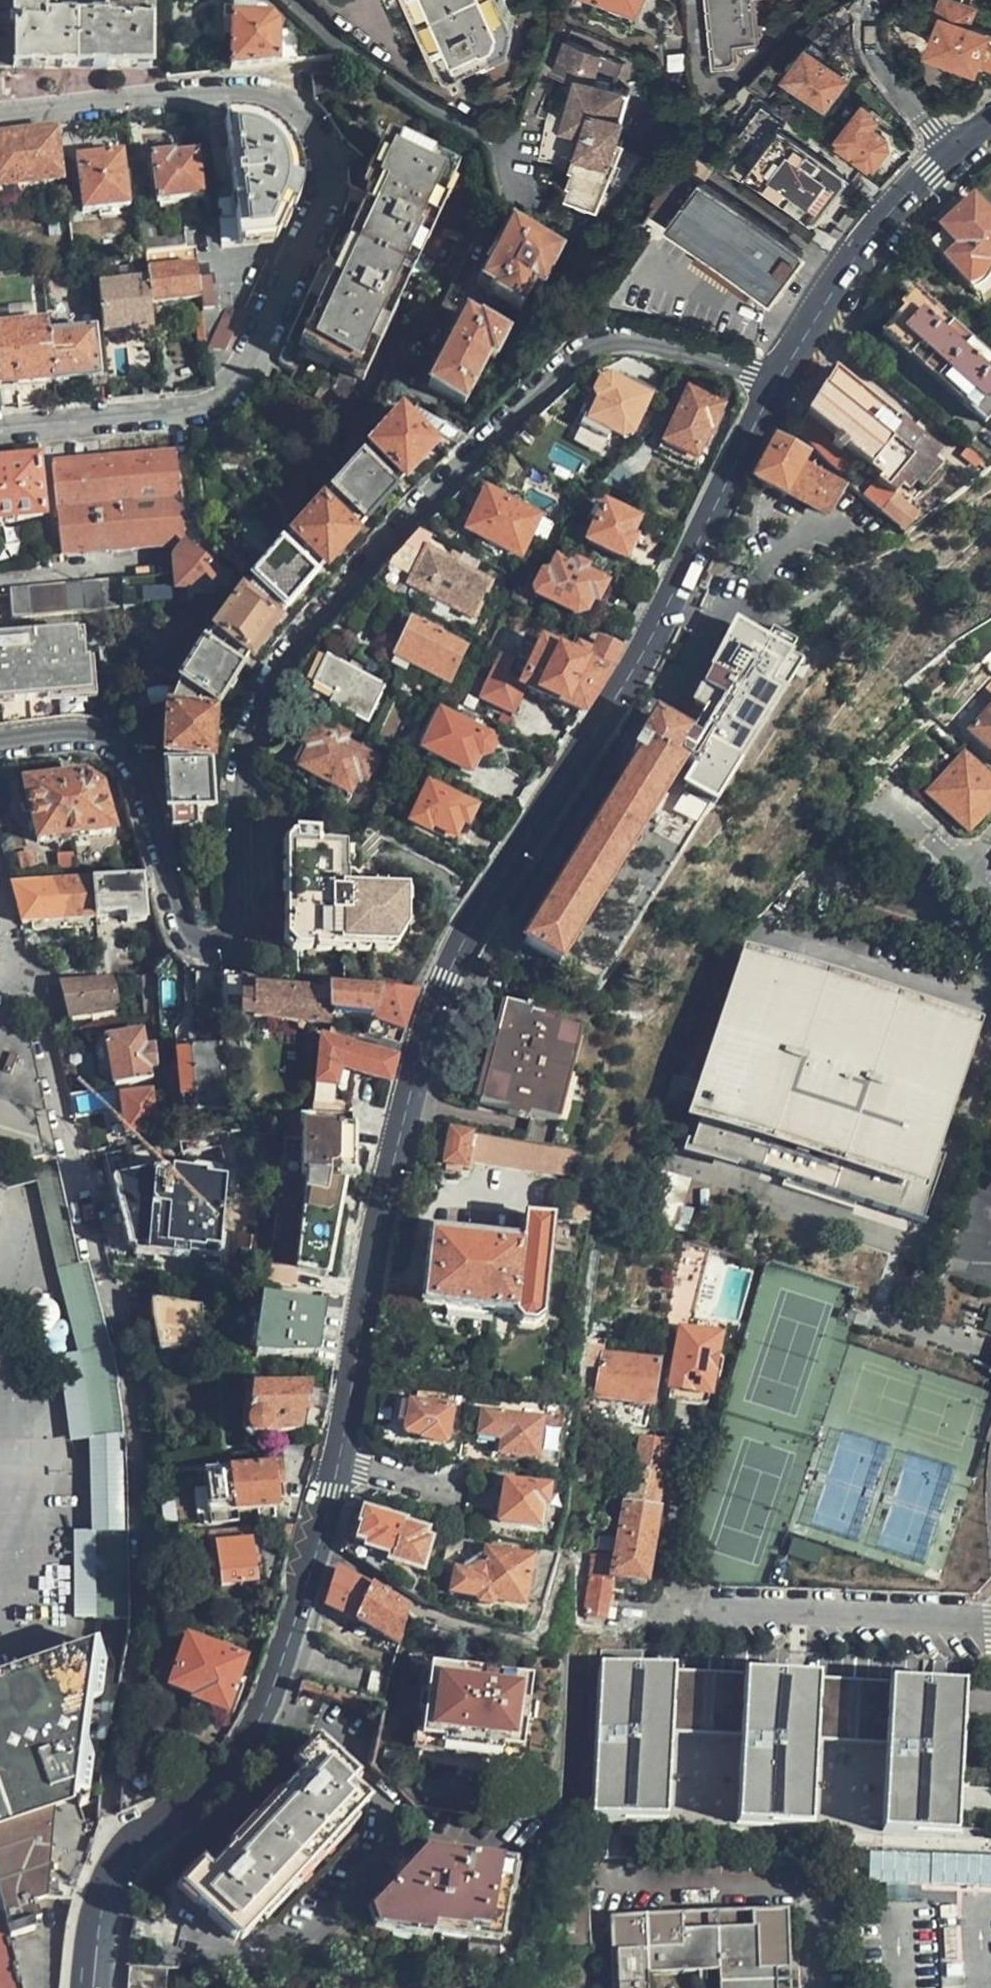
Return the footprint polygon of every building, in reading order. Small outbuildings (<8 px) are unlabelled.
[(69,68),(150,68),(151,0),(105,0),(105,16),(44,17),(44,0),(0,0),(0,68),(69,68)] [(511,18),(511,15),(504,0),(418,0),(449,69),(490,50),(491,54),(510,45),(502,27),(508,24),(509,23),(510,20),(511,18)] [(638,10),(642,0),(615,0),(638,10)] [(712,60),(729,59),(732,57),(733,56),(732,40),(750,40),(755,36),(752,0),(707,0),(712,60)] [(976,2),(971,0),(939,0),(934,11),(942,15),(929,45),(973,64),(977,55),(990,60),(990,33),(968,23),(976,2)] [(230,69),(295,62),(296,30),(279,30),(279,23),(272,15),(232,14),(230,69)] [(600,208),(614,197),(601,191),(620,142),(623,143),(628,129),(618,125),(629,90),(608,83),(616,58),(563,41),(554,73),(574,80),(561,124),(577,130),(569,150),(573,152),(568,166),(571,167),(565,182),(569,183),(564,195),(572,198),(574,206),(584,208),(588,204),(600,208)] [(842,73),(803,44),(783,71),(822,100),(842,73)] [(347,73),(311,76),(314,100),(350,98),(347,73)] [(883,133),(868,122),(874,115),(867,110),(869,107),(860,101),(835,132),(870,160),(884,144),(883,133)] [(245,129),(245,123),(224,126),(228,157),(231,175),(235,212),(239,243),(277,238),(296,197),(294,187),(298,186),(295,159),(290,159),(290,150),(289,147),(281,136),(278,136),(272,136),(271,130),(245,129)] [(841,176),(776,126),(742,169),(808,220),(841,176)] [(64,180),(58,131),(0,138),(0,188),(64,180)] [(373,173),(368,181),(364,190),(373,193),(302,346),(336,362),(357,373),(403,278),(439,203),(436,201),(448,175),(386,147),(377,166),(373,173)] [(355,164),(368,181),(373,173),(377,166),(363,148),(355,164)] [(705,165),(690,153),(652,207),(664,217),(704,247),(696,259),(749,299),(757,287),(769,296),(802,252),(699,174),(705,165)] [(204,198),(200,160),(199,154),(175,156),(175,154),(154,156),(157,192),(159,204),(204,198)] [(127,185),(124,155),(76,160),(83,212),(130,207),(127,185)] [(231,175),(228,157),(214,159),(216,176),(231,175)] [(990,258),(990,220),(972,198),(938,227),(940,231),(928,243),(966,284),(968,286),(969,284),(978,278),(983,272),(988,265),(986,262),(990,258)] [(541,218),(572,228),(576,213),(546,202),(541,218)] [(219,214),(219,223),(222,245),(239,243),(235,212),(219,214)] [(540,279),(553,253),(558,242),(508,220),(479,279),(494,286),(493,288),(521,301),(533,276),(540,279)] [(147,254),(158,253),(156,231),(155,223),(138,225),(142,255),(147,254)] [(158,253),(189,249),(186,228),(156,231),(158,253)] [(200,279),(198,268),(149,273),(149,280),(152,303),(202,297),(200,279)] [(200,279),(202,297),(204,312),(214,311),(210,278),(200,279)] [(149,280),(99,286),(103,333),(128,330),(154,327),(152,303),(149,280)] [(913,292),(901,306),(904,310),(881,336),(984,424),(990,416),(990,362),(913,292)] [(208,349),(227,348),(247,304),(228,309),(208,349)] [(466,402),(489,353),(495,355),(507,330),(478,318),(478,319),(464,312),(440,360),(428,385),(466,402)] [(198,346),(207,345),(204,316),(195,317),(198,346)] [(52,380),(49,336),(47,325),(0,329),(0,385),(52,380)] [(154,327),(128,330),(129,341),(155,337),(154,327)] [(49,336),(52,380),(96,376),(92,332),(49,336)] [(795,432),(888,517),(909,491),(917,481),(924,487),(940,467),(933,460),(939,452),(834,370),(795,432)] [(284,387),(304,400),(315,385),(294,371),(284,387)] [(631,433),(647,397),(608,378),(601,382),(597,392),(599,400),(589,422),(619,435),(631,433)] [(694,456),(708,425),(712,427),(721,407),(688,392),(663,441),(694,456)] [(400,419),(371,450),(404,480),(433,449),(444,458),(446,460),(461,444),(445,430),(431,446),(400,419)] [(841,486),(802,465),(806,458),(803,455),(776,441),(755,479),(785,496),(789,492),(828,512),(841,486)] [(404,480),(371,450),(331,494),(365,523),(404,480)] [(185,543),(177,453),(52,465),(57,509),(61,555),(179,544),(185,543)] [(990,464),(982,457),(976,464),(983,470),(988,466),(990,464)] [(0,465),(0,520),(42,515),(37,461),(0,465)] [(540,516),(488,490),(469,527),(487,537),(482,546),(502,553),(506,546),(521,553),(540,516)] [(888,517),(905,533),(933,512),(909,491),(888,517)] [(365,523),(331,494),(299,527),(290,537),(324,566),(326,567),(365,523)] [(640,524),(602,506),(585,541),(622,557),(640,524)] [(250,581),(285,611),(324,566),(290,537),(250,581)] [(490,582),(416,547),(394,569),(430,587),(426,593),(473,614),(490,582)] [(174,571),(174,576),(176,590),(209,588),(220,575),(191,552),(179,552),(182,570),(174,571)] [(589,615),(605,586),(580,572),(554,559),(549,570),(541,573),(535,587),(538,594),(573,612),(571,616),(575,618),(589,615)] [(174,576),(156,578),(161,607),(178,605),(176,590),(174,576)] [(161,607),(156,578),(138,580),(141,608),(161,607)] [(141,608),(138,580),(119,582),(122,608),(123,610),(141,608)] [(248,658),(251,659),(285,611),(250,581),(216,631),(248,658)] [(104,611),(122,608),(119,582),(101,585),(104,611)] [(104,611),(101,585),(82,586),(84,612),(104,611)] [(84,612),(82,586),(63,588),(66,614),(84,612)] [(50,616),(66,614),(63,588),(47,590),(50,616)] [(50,616),(47,590),(28,592),(31,618),(50,616)] [(14,619),(31,618),(28,592),(11,594),(14,619)] [(455,640),(411,619),(394,655),(439,675),(455,640)] [(366,634),(337,621),(326,633),(358,649),(366,634)] [(520,943),(554,964),(643,817),(647,810),(677,761),(688,768),(678,785),(709,804),(795,661),(786,655),(794,641),(771,627),(763,641),(734,624),(686,702),(688,703),(673,728),(667,724),(649,713),(628,750),(636,755),(547,904),(544,902),(520,943)] [(217,707),(248,658),(216,631),(204,641),(194,660),(179,686),(199,697),(217,707)] [(9,697),(9,703),(47,700),(47,694),(69,692),(70,698),(89,697),(86,663),(82,663),(81,651),(77,651),(75,636),(0,643),(0,698),(9,697)] [(610,671),(620,652),(600,642),(588,664),(542,644),(530,666),(501,654),(480,695),(514,711),(527,686),(582,713),(610,671)] [(363,717),(383,679),(326,652),(310,681),(332,692),(328,699),(363,717)] [(164,755),(211,757),(208,729),(188,720),(199,697),(179,686),(167,711),(166,721),(164,755)] [(667,724),(673,728),(688,703),(686,702),(667,724)] [(967,733),(990,756),(990,708),(967,733)] [(491,746),(486,734),(439,712),(420,745),(468,768),(475,756),(478,758),(488,753),(491,746)] [(295,731),(266,728),(264,744),(294,748),(295,731)] [(362,776),(371,757),(307,728),(289,764),(344,791),(354,773),(362,776)] [(990,805),(990,780),(964,754),(928,792),(967,829),(990,805)] [(171,812),(171,829),(200,827),(199,808),(213,808),(210,764),(188,765),(165,767),(167,812),(171,812)] [(109,844),(104,786),(87,774),(9,784),(25,855),(109,844)] [(457,842),(475,806),(429,784),(410,820),(457,842)] [(650,821),(654,815),(647,810),(643,817),(650,821)] [(396,884),(377,885),(363,886),(338,887),(337,862),(336,847),(336,842),(311,844),(310,827),(287,828),(293,922),(293,929),(294,947),(320,945),(325,946),(379,942),(379,938),(389,938),(398,923),(396,884)] [(293,922),(287,828),(278,829),(283,922),(293,922)] [(336,847),(337,862),(345,861),(345,847),(336,847)] [(363,886),(377,885),(377,876),(363,878),(363,886)] [(142,877),(92,884),(96,911),(113,909),(116,928),(149,923),(142,877)] [(92,884),(15,895),(22,922),(96,911),(92,884)] [(294,947),(293,929),(284,930),(285,958),(320,955),(320,945),(294,947)] [(388,940),(389,938),(379,938),(379,942),(325,946),(326,955),(389,950),(388,940)] [(941,1161),(977,1042),(768,974),(710,1156),(803,1186),(801,1194),(838,1205),(872,1216),(875,1209),(939,1230),(959,1166),(941,1161)] [(109,979),(61,981),(70,1015),(117,1009),(116,994),(111,995),(109,979)] [(241,1019),(329,1027),(329,1013),(327,1013),(328,991),(276,990),(275,984),(253,984),(253,998),(240,999),(241,1019)] [(327,1013),(329,1013),(371,1012),(375,992),(328,991),(327,1013)] [(371,1012),(365,1038),(378,1040),(381,1026),(403,1032),(416,994),(410,993),(375,992),(371,1012)] [(527,1119),(554,1127),(578,1039),(555,1032),(556,1027),(532,1020),(534,1014),(505,1006),(477,1103),(527,1119)] [(21,1147),(24,1162),(34,1160),(51,1158),(56,1156),(27,1017),(5,1016),(0,1025),(0,1139),(21,1147)] [(113,1087),(149,1081),(147,1066),(156,1064),(155,1050),(145,1051),(143,1035),(107,1040),(113,1087)] [(341,1071),(389,1081),(395,1058),(328,1042),(318,1040),(312,1087),(336,1087),(341,1071)] [(227,1111),(220,1049),(187,1052),(196,1115),(227,1111)] [(155,1131),(149,1094),(118,1098),(123,1135),(155,1131)] [(519,1142),(548,1147),(554,1127),(527,1119),(519,1142)] [(276,1190),(263,1287),(286,1289),(287,1279),(293,1280),(295,1272),(327,1277),(346,1182),(354,1182),(355,1126),(285,1125),(282,1148),(276,1190)] [(555,1174),(560,1150),(548,1147),(519,1142),(449,1130),(444,1161),(465,1165),(466,1158),(555,1174)] [(0,1142),(0,1162),(2,1162),(9,1146),(0,1142)] [(235,1208),(231,1162),(243,1161),(242,1144),(187,1151),(189,1173),(204,1171),(206,1189),(212,1189),(214,1211),(235,1208)] [(267,1190),(276,1190),(282,1148),(272,1148),(267,1190)] [(72,1267),(78,1266),(56,1156),(51,1158),(72,1267)] [(72,1267),(51,1158),(34,1160),(37,1178),(56,1270),(72,1267)] [(9,1184),(37,1178),(34,1160),(24,1162),(8,1165),(2,1162),(0,1162),(0,1181),(9,1184)] [(464,1171),(465,1165),(444,1161),(442,1168),(464,1171)] [(120,1163),(89,1168),(92,1184),(123,1178),(120,1163)] [(948,1274),(990,1287),(990,1181),(978,1177),(948,1274)] [(539,1320),(551,1223),(523,1219),(519,1242),(427,1232),(424,1258),(419,1306),(507,1316),(511,1317),(510,1321),(518,1328),(532,1330),(539,1320)] [(78,1266),(72,1267),(56,1270),(77,1353),(109,1349),(87,1264),(78,1266)] [(293,1280),(291,1290),(324,1294),(327,1277),(295,1272),(293,1280)] [(51,1360),(57,1362),(63,1358),(65,1354),(66,1352),(67,1345),(65,1340),(59,1335),(59,1333),(62,1331),(65,1328),(66,1325),(67,1319),(65,1315),(61,1312),(57,1311),(57,1308),(55,1303),(53,1300),(49,1300),(45,1296),(42,1295),(41,1301),(36,1301),(30,1304),(28,1309),(28,1316),(44,1333),(40,1340),(46,1343),(45,1348),(46,1355),(51,1360)] [(315,1354),(321,1307),(261,1299),(257,1325),(253,1354),(271,1356),(315,1354)] [(155,1301),(156,1348),(204,1347),(204,1300),(155,1301)] [(704,1406),(718,1338),(680,1332),(666,1399),(704,1406)] [(109,1349),(77,1353),(81,1384),(116,1379),(109,1349)] [(595,1393),(649,1405),(658,1366),(605,1353),(604,1356),(586,1352),(582,1385),(596,1389),(595,1393)] [(69,1444),(88,1440),(81,1384),(77,1353),(65,1354),(63,1358),(57,1362),(69,1444)] [(122,1435),(116,1379),(81,1384),(88,1440),(122,1435)] [(300,1431),(303,1402),(308,1402),(309,1386),(269,1388),(246,1389),(247,1426),(249,1429),(252,1432),(257,1434),(269,1433),(300,1431)] [(443,1444),(451,1395),(424,1392),(421,1406),(403,1402),(399,1417),(405,1419),(403,1431),(406,1435),(422,1437),(421,1441),(443,1444)] [(534,1459),(541,1423),(481,1413),(475,1443),(497,1447),(496,1453),(534,1459)] [(663,1472),(668,1440),(637,1434),(631,1467),(663,1472)] [(122,1435),(88,1440),(93,1529),(127,1531),(122,1435)] [(283,1487),(281,1465),(274,1465),(273,1464),(201,1472),(207,1516),(277,1508),(276,1488),(283,1487)] [(631,1467),(625,1500),(658,1506),(663,1472),(631,1467)] [(507,1541),(531,1548),(541,1488),(504,1482),(500,1501),(495,1500),(492,1519),(498,1520),(497,1522),(510,1524),(507,1541)] [(625,1500),(614,1554),(611,1575),(645,1580),(658,1506),(625,1500)] [(423,1539),(425,1532),(405,1525),(402,1522),(364,1511),(360,1524),(363,1525),(358,1540),(374,1545),(372,1550),(390,1556),(388,1560),(400,1564),(416,1569),(418,1569),(423,1554),(426,1554),(429,1541),(423,1539)] [(497,1522),(495,1538),(507,1541),(510,1524),(497,1522)] [(97,1616),(93,1529),(73,1529),(70,1615),(97,1616)] [(97,1616),(128,1619),(130,1610),(127,1531),(93,1529),(97,1616)] [(255,1582),(250,1542),(214,1547),(216,1564),(211,1569),(211,1572),(211,1577),(214,1581),(219,1583),(220,1586),(255,1582)] [(614,1554),(593,1550),(586,1592),(585,1605),(586,1611),(587,1616),(604,1618),(611,1575),(614,1554)] [(523,1608),(532,1562),(486,1552),(483,1562),(468,1574),(454,1571),(450,1593),(474,1598),(501,1603),(523,1608)] [(399,1569),(400,1564),(388,1560),(387,1566),(399,1569)] [(416,1569),(400,1564),(399,1569),(415,1574),(416,1569)] [(326,1607),(357,1621),(373,1589),(362,1581),(339,1569),(326,1607)] [(373,1589),(357,1621),(399,1648),(407,1609),(373,1589)] [(501,1603),(474,1598),(479,1605),(494,1608),(501,1603)] [(226,1714),(246,1660),(185,1638),(167,1688),(191,1698),(191,1701),(226,1714)] [(14,1939),(35,1934),(36,1919),(41,1917),(41,1895),(53,1894),(64,1835),(67,1815),(96,1805),(97,1772),(89,1750),(93,1702),(100,1698),(106,1662),(99,1647),(66,1659),(21,1675),(0,1683),(0,1987),(26,1987),(14,1939)] [(699,1651),(595,1650),(592,1817),(990,1852),(990,1662),(699,1651)] [(21,1675),(66,1659),(62,1651),(18,1667),(21,1675)] [(420,1737),(420,1742),(522,1756),(523,1751),(524,1740),(526,1727),(529,1707),(532,1681),(495,1677),(482,1676),(481,1680),(459,1676),(460,1672),(429,1667),(426,1693),(423,1713),(420,1737)] [(482,1670),(461,1668),(460,1672),(459,1676),(481,1680),(482,1676),(482,1670)] [(389,1698),(393,1678),(371,1672),(365,1691),(389,1698)] [(420,1742),(420,1737),(415,1736),(413,1752),(420,1753),(518,1766),(526,1767),(528,1751),(523,1751),(522,1756),(420,1742)] [(243,1944),(369,1805),(351,1786),(356,1781),(319,1745),(300,1765),(307,1771),(283,1797),(284,1799),(236,1852),(232,1852),(210,1875),(203,1870),(184,1891),(243,1944)] [(119,1816),(149,1803),(151,1770),(121,1783),(119,1816)] [(500,1939),(512,1867),(426,1857),(420,1863),(391,1896),(373,1915),(377,1928),(470,1940),(471,1935),(500,1939)] [(779,1974),(792,1974),(789,1912),(614,1918),(615,1987),(653,1987),(653,1978),(728,1976),(728,1987),(779,1987),(779,1974)] [(130,1938),(143,1942),(178,1950),(184,1927),(165,1920),(163,1924),(155,1922),(154,1926),(135,1922),(130,1938)] [(166,1970),(127,1968),(126,1987),(165,1987),(166,1970)] [(779,1987),(793,1987),(792,1974),(779,1974),(779,1987)]
